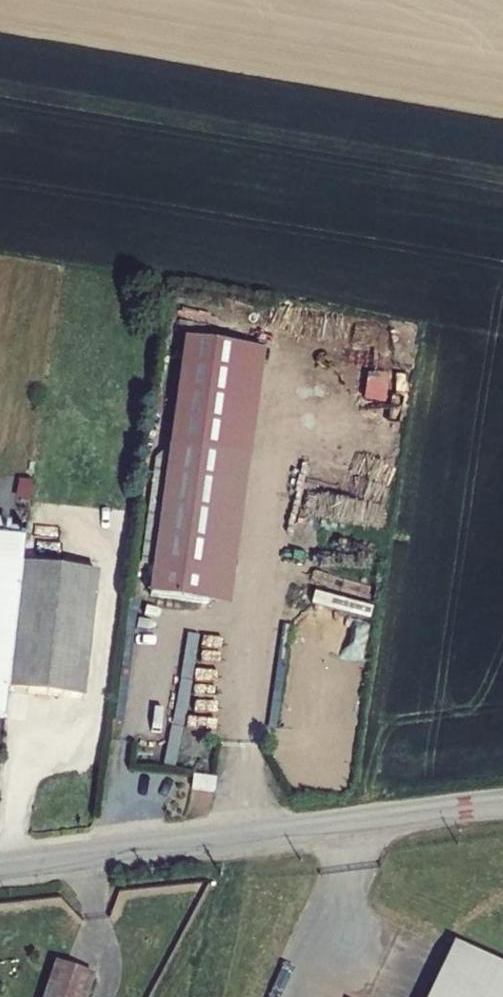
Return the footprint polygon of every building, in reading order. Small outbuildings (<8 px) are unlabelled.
[(228,445),(169,437),(148,586),(208,594),(228,445)] [(248,448),(228,445),(208,594),(216,595),(228,597),(248,448)] [(1,707),(5,680),(20,554),(24,515),(0,513),(0,707),(1,707)] [(92,563),(20,554),(5,680),(77,689),(92,563)] [(215,764),(193,761),(192,775),(214,778),(215,764)] [(425,996),(502,996),(502,953),(459,932),(425,996)] [(36,996),(83,996),(99,962),(61,944),(36,996)]
